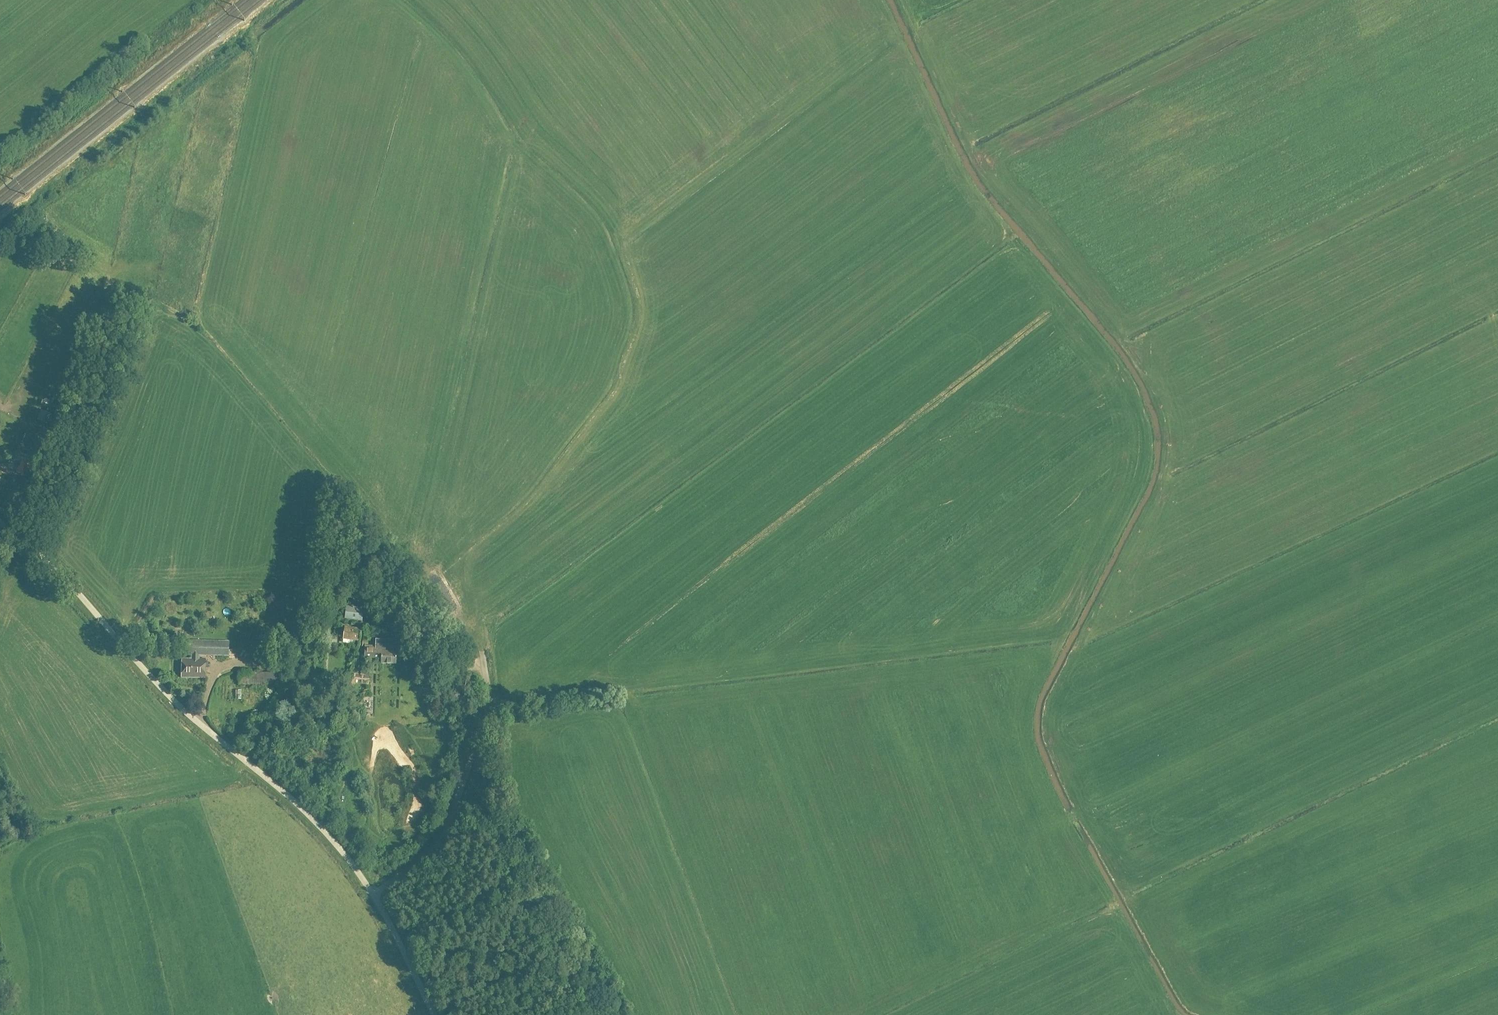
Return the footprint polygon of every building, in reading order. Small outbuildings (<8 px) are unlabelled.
[(26,475),(30,463),(23,461),(21,467),(19,466),(17,472),(26,475)] [(345,619),(362,621),(364,608),(346,606),(345,619)] [(359,640),(361,629),(344,627),(343,639),(359,640)] [(205,678),(206,660),(199,660),(200,655),(228,656),(229,643),(190,642),(190,655),(193,655),(192,660),(182,660),(182,678),(205,678)] [(395,663),(395,646),(391,646),(391,642),(379,642),(379,646),(363,646),(363,658),(380,658),(380,663),(395,663)]
